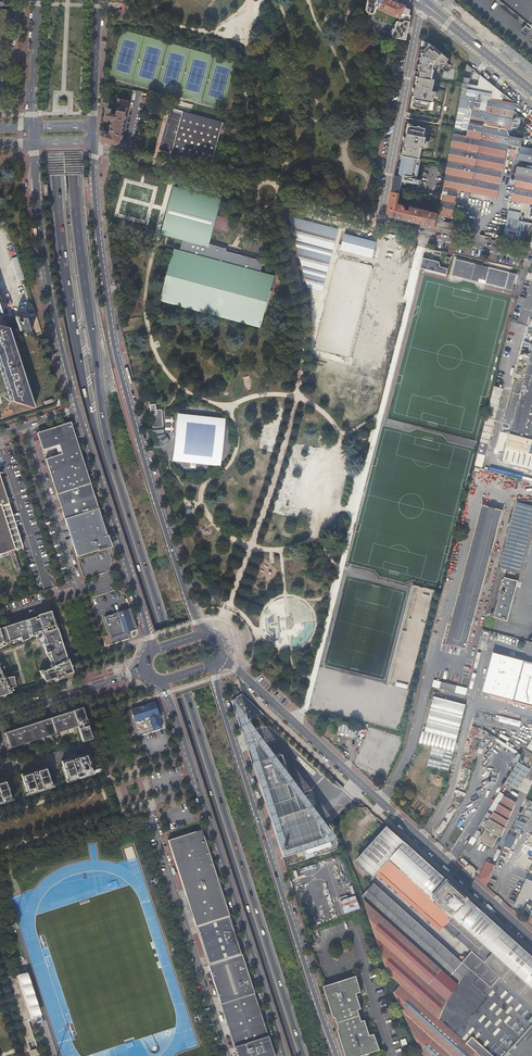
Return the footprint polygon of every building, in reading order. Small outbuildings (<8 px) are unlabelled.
[(108,3),(121,4),(121,13),(108,12),(107,22),(132,24),(133,4),(134,4),(134,1),(138,2),(139,0),(108,0),(108,3)] [(366,11),(368,13),(374,14),(377,7),(379,7),(379,9),(400,19),(399,22),(397,22),(396,25),(396,26),(392,35),(393,38),(406,40),(408,33),(410,22),(411,16),(409,15),(410,10),(405,8),(406,6),(392,0),(382,0),(381,0),(368,0),(366,11)] [(531,28),(531,0),(498,0),(531,28)] [(413,101),(412,105),(413,107),(420,108),(421,109),(422,110),(424,109),(428,110),(430,102),(432,102),(433,97),(434,97),(436,96),(436,92),(432,91),(434,79),(432,79),(434,69),(433,69),(433,67),(435,67),(436,66),(440,66),(441,65),(447,66),(449,64),(447,62),(449,58),(430,43),(428,46),(424,50),(426,51),(424,52),(422,52),(420,64),(422,64),(421,67),(420,67),(417,82),(419,82),(418,85),(416,84),(415,90),(417,90),(417,93),(415,93),(414,98),(415,99),(415,101),(413,101)] [(512,119),(515,103),(480,75),(478,85),(468,83),(468,82),(469,82),(470,78),(464,77),(440,202),(440,205),(438,213),(439,213),(436,226),(454,230),(453,231),(461,233),(462,231),(465,231),(466,227),(463,226),(463,224),(454,222),(453,224),(443,222),(444,217),(450,218),(450,216),(451,216),(457,190),(471,192),(471,194),(472,196),(493,201),(495,199),(496,197),(497,197),(507,143),(520,145),(522,137),(517,136),(518,131),(510,129),(511,126),(514,126),(515,120),(512,119)] [(127,111),(129,100),(119,98),(118,98),(117,104),(118,104),(118,105),(115,104),(115,108),(119,109),(127,111)] [(121,142),(127,111),(119,109),(119,112),(116,112),(116,113),(114,113),(115,111),(112,111),(113,108),(108,107),(108,108),(106,119),(110,120),(110,119),(112,119),(114,121),(112,131),(109,132),(108,132),(108,131),(104,130),(101,140),(117,144),(121,142)] [(159,150),(211,164),(222,122),(180,111),(170,108),(159,150)] [(395,174),(392,190),(400,192),(402,181),(402,180),(408,181),(408,179),(416,181),(416,178),(417,178),(416,178),(419,164),(420,158),(419,158),(421,147),(426,147),(426,144),(425,142),(426,136),(423,136),(425,130),(425,128),(420,127),(419,126),(418,125),(416,126),(410,125),(408,126),(407,131),(409,131),(409,133),(407,133),(406,139),(408,139),(407,142),(405,141),(404,147),(406,147),(406,150),(404,149),(403,155),(402,155),(399,175),(395,174)] [(522,146),(522,148),(520,147),(518,159),(531,162),(531,149),(522,146)] [(516,165),(515,173),(514,179),(510,178),(509,185),(513,185),(510,199),(531,203),(531,168),(516,165)] [(185,250),(184,252),(178,251),(165,302),(266,328),(279,277),(265,273),(268,263),(242,256),(243,253),(238,252),(237,254),(234,253),(231,252),(231,250),(214,245),(226,201),(178,188),(165,235),(187,241),(185,250)] [(400,192),(392,190),(388,213),(390,216),(436,226),(438,213),(411,207),(410,210),(406,209),(407,206),(398,203),(400,192)] [(508,210),(506,218),(503,237),(526,242),(531,229),(531,225),(531,223),(518,220),(520,212),(508,210)] [(289,216),(308,287),(322,290),(338,229),(289,216)] [(376,242),(344,234),(340,250),(372,258),(376,242)] [(502,242),(524,247),(526,242),(503,237),(502,242)] [(424,257),(421,270),(446,276),(449,268),(440,266),(441,262),(424,257)] [(24,279),(18,258),(12,260),(11,262),(17,282),(24,279)] [(482,269),(482,266),(455,259),(451,275),(478,282),(479,279),(485,281),(485,284),(512,291),(516,274),(489,268),(488,270),(482,269)] [(403,314),(404,305),(398,304),(396,312),(403,314)] [(10,402),(34,409),(9,330),(0,328),(3,316),(4,316),(0,315),(0,370),(10,402)] [(26,321),(15,318),(19,332),(31,335),(26,321)] [(507,447),(531,453),(531,350),(522,389),(510,434),(507,447)] [(529,354),(521,352),(518,363),(526,365),(529,354)] [(503,432),(510,434),(522,389),(516,387),(503,432)] [(501,390),(493,388),(479,443),(487,445),(501,390)] [(161,410),(156,410),(156,415),(151,415),(153,434),(154,434),(159,441),(157,441),(161,447),(169,442),(163,433),(161,410)] [(178,414),(173,461),(219,467),(224,420),(178,414)] [(90,484),(72,426),(71,425),(70,425),(69,425),(68,425),(68,426),(66,425),(64,425),(62,425),(61,425),(37,433),(42,450),(59,445),(62,454),(45,460),(56,495),(90,484)] [(500,445),(507,447),(510,434),(503,432),(500,445)] [(531,471),(531,453),(507,447),(503,461),(510,463),(509,465),(531,471)] [(23,547),(10,509),(9,510),(7,504),(9,504),(0,477),(0,554),(23,547)] [(56,495),(62,512),(64,519),(98,508),(90,484),(56,495)] [(500,568),(521,573),(531,527),(531,506),(517,502),(500,568)] [(502,510),(483,505),(446,643),(466,648),(502,510)] [(107,537),(106,534),(98,508),(64,519),(66,523),(77,557),(107,547),(104,538),(107,537)] [(504,576),(501,585),(493,616),(507,620),(517,580),(504,576)] [(414,602),(414,607),(424,608),(424,604),(428,604),(428,595),(431,595),(431,588),(415,588),(415,594),(419,594),(419,602),(414,602)] [(268,620),(270,640),(274,640),(287,646),(288,645),(291,644),(290,636),(298,635),(297,632),(300,627),(299,623),(294,624),(292,620),(286,621),(285,624),(284,621),(281,621),(277,630),(276,616),(285,615),(286,612),(285,609),(288,608),(285,602),(284,598),(279,599),(267,606),(264,613),(268,620)] [(125,610),(104,617),(111,638),(133,632),(125,610)] [(406,610),(394,673),(405,676),(407,667),(415,669),(425,614),(406,610)] [(59,679),(66,676),(65,674),(72,672),(68,658),(65,649),(64,649),(63,645),(64,645),(56,620),(54,621),(52,616),(48,617),(47,615),(26,622),(27,623),(22,625),(22,623),(18,624),(0,630),(0,649),(4,647),(3,644),(19,639),(25,637),(26,640),(31,639),(30,635),(48,630),(48,633),(45,634),(49,647),(47,648),(48,654),(51,653),(54,663),(55,665),(54,666),(54,667),(41,671),(47,681),(48,681),(49,681),(51,681),(59,679)] [(56,620),(64,645),(62,640),(56,620)] [(44,634),(47,648),(49,647),(45,634),(48,633),(48,630),(30,635),(31,639),(44,634)] [(3,644),(4,647),(12,643),(19,641),(19,639),(3,644)] [(493,653),(482,693),(531,706),(531,663),(493,653)] [(1,693),(2,695),(7,694),(7,695),(13,693),(12,692),(12,689),(15,687),(17,687),(16,677),(7,680),(1,664),(0,665),(0,693),(1,693)] [(441,682),(440,689),(456,693),(457,686),(441,682)] [(264,714),(242,694),(232,700),(237,717),(246,714),(248,719),(250,718),(251,719),(251,718),(264,714)] [(423,732),(419,750),(453,758),(466,705),(435,697),(426,732),(423,732)] [(155,703),(131,710),(132,715),(131,716),(137,735),(161,727),(159,720),(158,715),(159,715),(155,703)] [(89,723),(84,708),(75,710),(75,711),(68,713),(66,714),(66,712),(61,713),(61,715),(45,720),(43,721),(42,719),(38,721),(38,722),(24,727),(21,728),(21,726),(16,728),(17,729),(7,732),(11,748),(25,743),(24,742),(30,740),(29,738),(36,736),(36,738),(42,736),(42,737),(46,736),(46,735),(51,733),(51,731),(58,729),(59,731),(64,729),(65,730),(70,728),(70,727),(79,724),(80,726),(85,741),(93,738),(89,723)] [(339,731),(356,736),(358,728),(342,723),(339,731)] [(496,736),(516,748),(517,746),(497,734),(496,736)] [(63,760),(69,779),(75,777),(76,780),(83,777),(82,775),(85,775),(85,777),(89,775),(89,773),(94,771),(88,752),(79,755),(80,758),(78,759),(78,758),(73,759),(73,758),(63,760)] [(431,753),(426,773),(448,778),(453,758),(431,753)] [(258,758),(251,761),(282,857),(303,851),(304,855),(331,846),(327,832),(319,835),(310,807),(304,809),(300,795),(293,797),(292,794),(289,795),(286,784),(289,783),(280,754),(259,761),(258,758)] [(519,759),(528,765),(531,762),(521,756),(519,759)] [(528,765),(519,759),(506,780),(518,787),(530,767),(528,765)] [(35,790),(36,793),(42,791),(42,788),(44,787),(45,790),(49,788),(48,786),(54,784),(47,765),(38,769),(39,772),(38,772),(37,771),(33,773),(32,771),(23,774),(29,792),(35,790)] [(2,804),(1,802),(4,801),(5,803),(8,802),(7,799),(13,797),(8,778),(0,781),(0,804),(2,804)] [(500,837),(516,801),(504,794),(484,827),(485,828),(478,839),(491,847),(498,836),(500,837)] [(531,1025),(531,1023),(531,957),(468,898),(448,880),(448,881),(388,827),(368,849),(357,862),(374,877),(389,860),(452,916),(444,926),(500,977),(491,987),(490,988),(531,1025)] [(168,840),(195,926),(229,916),(201,830),(201,829),(168,840)] [(368,840),(363,845),(367,849),(372,843),(368,840)] [(485,885),(495,863),(487,859),(478,879),(485,885)] [(526,877),(525,879),(513,906),(521,910),(527,897),(529,898),(531,890),(531,880),(526,877)] [(362,895),(387,972),(398,982),(392,988),(424,1055),(503,1055),(510,1047),(531,1025),(490,988),(491,987),(488,985),(483,981),(373,883),(362,895)] [(530,909),(524,918),(531,924),(531,910),(530,909)] [(241,954),(229,916),(195,926),(208,965),(241,954)] [(220,1004),(254,993),(241,954),(208,965),(220,1004)] [(19,975),(33,1019),(39,1017),(41,1020),(37,1022),(37,1024),(44,1022),(28,973),(19,975)] [(323,986),(334,1019),(336,1019),(339,1029),(337,1030),(346,1055),(361,1055),(380,1050),(375,1034),(370,1035),(365,1020),(362,1022),(358,1010),(362,1009),(357,994),(362,992),(356,976),(323,986)] [(487,977),(483,981),(488,985),(491,981),(487,977)] [(220,1004),(237,1055),(274,1055),(254,993),(220,1004)] [(405,1039),(400,1040),(403,1050),(408,1048),(408,1046),(405,1039)]
